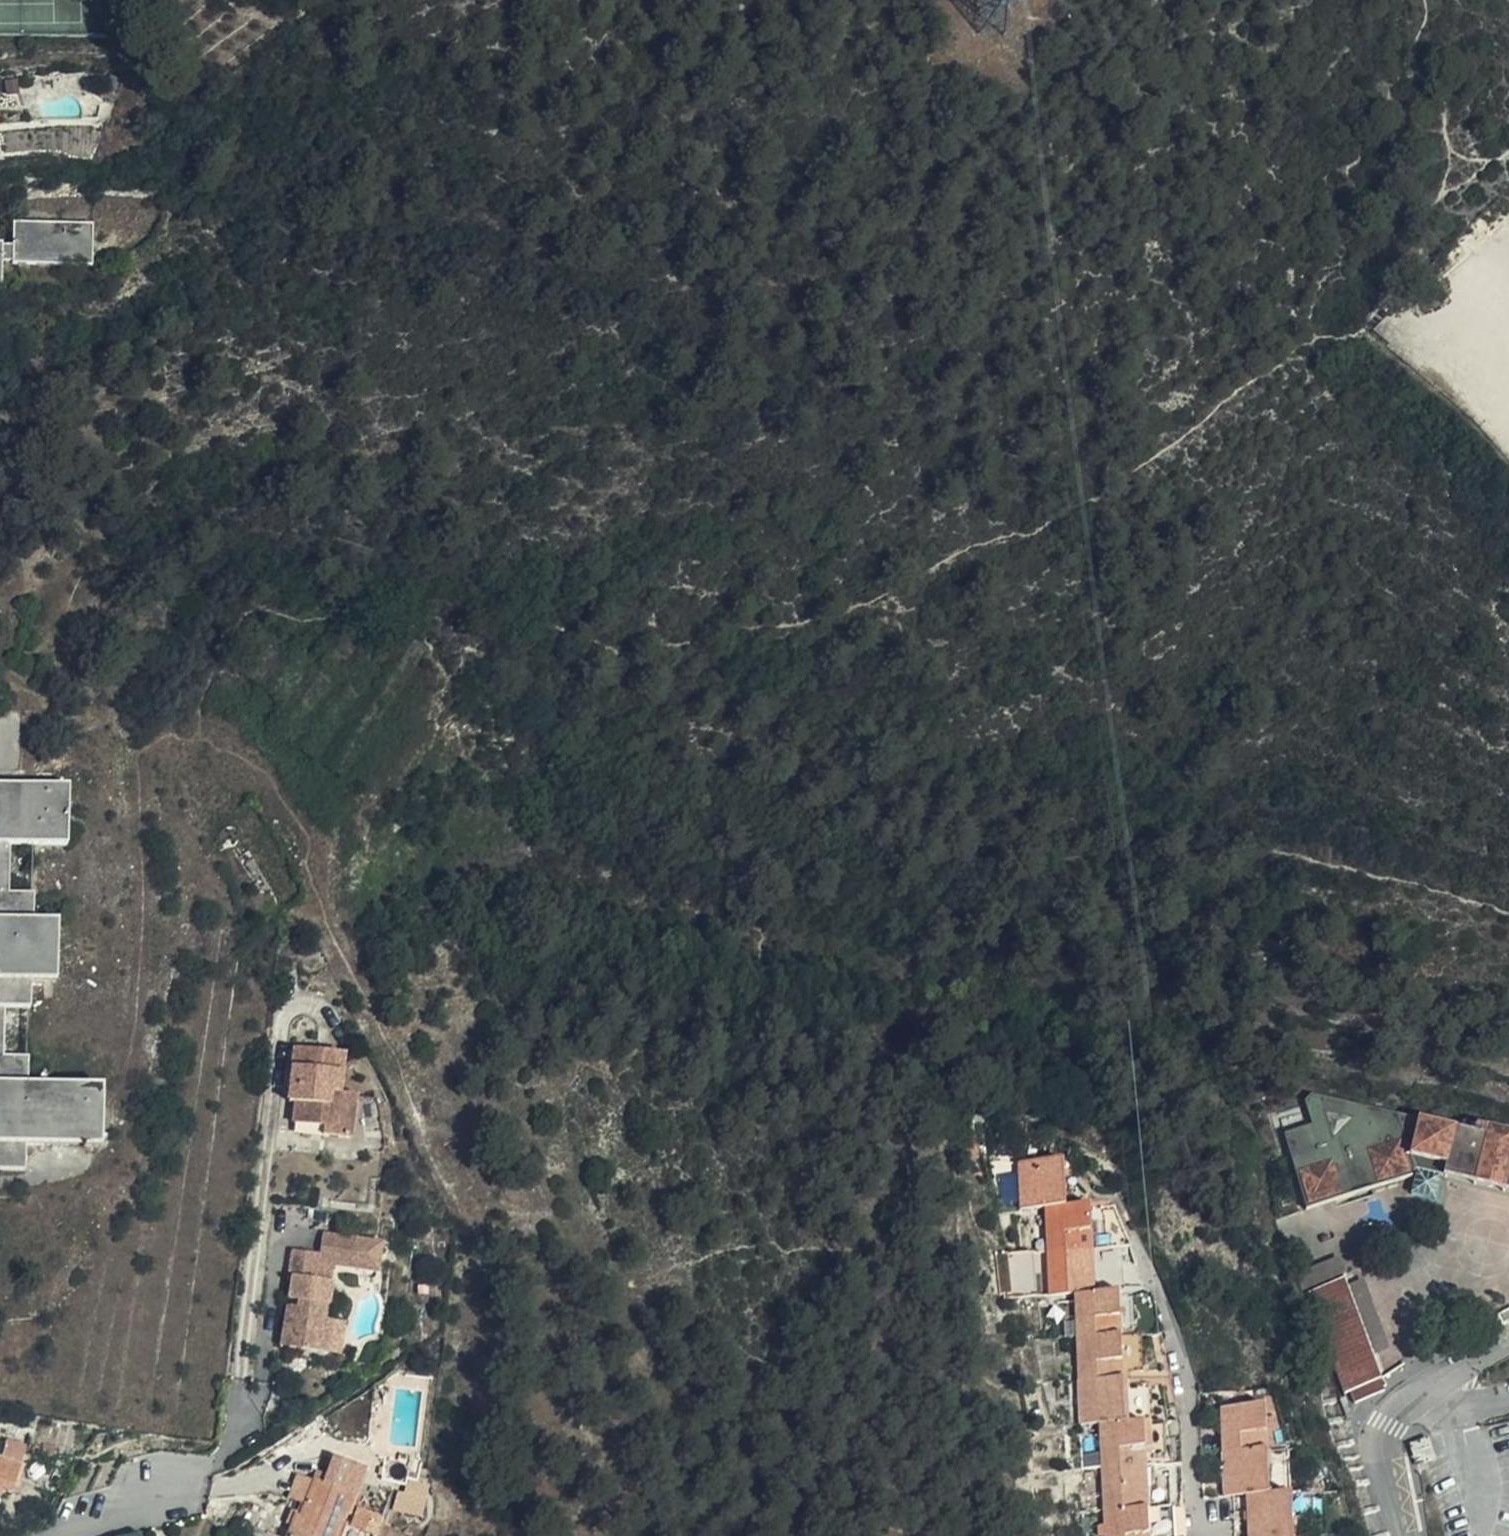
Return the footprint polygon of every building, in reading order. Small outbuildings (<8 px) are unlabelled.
[(26,241),(14,240),(14,236),(0,236),(0,279),(15,279),(15,256),(27,257),(27,262),(104,261),(104,213),(26,216),(26,241)] [(35,1161),(36,1133),(111,1135),(113,1068),(39,1067),(39,1043),(18,1044),(19,992),(41,993),(42,966),(68,966),(69,903),(43,901),(43,873),(24,873),(25,826),(78,827),(80,766),(0,766),(0,1160),(35,1161)] [(330,1106),(359,1110),(362,1071),(346,1070),(349,1030),(302,1026),(299,1064),(306,1065),(305,1092),(331,1095),(330,1106)] [(1311,1091),(1304,1098),(1311,1122),(1284,1130),(1306,1207),(1411,1176),(1413,1168),(1417,1169),(1441,1175),(1508,1191),(1508,1138),(1311,1091)] [(1081,1424),(1100,1423),(1124,1423),(1118,1292),(1093,1293),(1091,1262),(1090,1247),(1089,1225),(1088,1206),(1064,1207),(1062,1163),(1019,1165),(1021,1207),(1046,1207),(1050,1293),(1075,1293),(1081,1424)] [(1441,1175),(1417,1169),(1411,1194),(1436,1200),(1441,1175)] [(309,1273),(304,1321),(341,1325),(344,1291),(334,1290),(334,1275),(339,1275),(342,1239),(390,1244),(393,1209),(324,1204),(323,1222),(298,1220),(295,1271),(309,1273)] [(1096,1225),(1089,1225),(1090,1247),(1110,1246),(1110,1235),(1096,1234),(1096,1225)] [(1093,1293),(1118,1292),(1116,1253),(1098,1254),(1099,1262),(1091,1262),(1093,1293)] [(292,1320),(304,1321),(309,1273),(295,1271),(292,1320)] [(1351,1281),(1365,1320),(1380,1315),(1366,1276),(1351,1281)] [(1307,1291),(1344,1390),(1379,1377),(1343,1278),(1307,1291)] [(344,1291),(341,1325),(357,1326),(359,1293),(344,1291)] [(1141,1334),(1140,1334),(1124,1334),(1126,1370),(1144,1370),(1141,1334)] [(1396,1366),(1382,1375),(1387,1383),(1400,1375),(1396,1366)] [(1340,1395),(1345,1408),(1346,1413),(1351,1411),(1352,1411),(1345,1393),(1340,1395)] [(1233,1496),(1248,1496),(1249,1535),(1291,1535),(1289,1494),(1268,1495),(1263,1408),(1222,1410),(1225,1497),(1233,1496)] [(1164,1421),(1153,1422),(1154,1452),(1155,1458),(1166,1457),(1164,1421)] [(1170,1465),(1182,1464),(1179,1421),(1168,1421),(1170,1465)] [(1100,1423),(1104,1535),(1149,1535),(1144,1452),(1143,1422),(1124,1423),(1100,1423)] [(1153,1422),(1143,1422),(1144,1452),(1154,1452),(1153,1422)] [(1428,1438),(1411,1442),(1417,1464),(1418,1463),(1430,1460),(1434,1459),(1428,1438)] [(333,1448),(328,1468),(320,1493),(312,1492),(305,1521),(350,1535),(378,1447),(355,1439),(351,1453),(333,1448)] [(3,1453),(24,1463),(28,1451),(8,1441),(3,1453)] [(313,1463),(328,1468),(333,1448),(319,1443),(313,1463)] [(5,1489),(13,1492),(24,1463),(3,1453),(0,1458),(0,1503),(5,1489)] [(1184,1507),(1157,1508),(1158,1535),(1186,1535),(1184,1507)]
